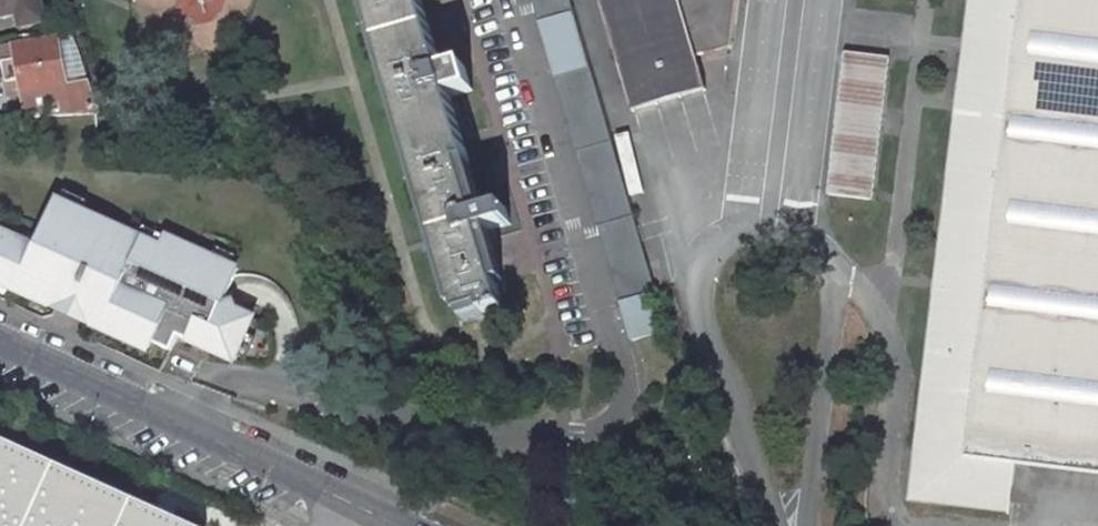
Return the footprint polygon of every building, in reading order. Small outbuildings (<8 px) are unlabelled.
[(13,2),(18,24),(42,18),(38,0),(0,0),(0,4),(13,2)] [(478,230),(505,222),(499,203),(472,210),(460,168),(469,165),(452,105),(470,99),(463,72),(445,77),(426,8),(443,3),(442,0),(365,0),(453,316),(476,309),(478,316),(501,309),(478,230)] [(539,21),(574,12),(570,0),(533,0),(539,21)] [(735,0),(599,0),(632,113),(706,91),(696,57),(715,51),(707,23),(716,20),(717,23),(733,18),(735,0)] [(908,484),(1002,497),(1009,449),(1097,460),(1097,0),(967,0),(908,484)] [(707,23),(715,51),(731,47),(733,18),(717,23),(716,20),(707,23)] [(64,79),(54,36),(12,44),(20,89),(25,112),(96,108),(85,75),(64,79)] [(12,44),(0,47),(0,63),(6,92),(20,89),(12,44)] [(876,51),(832,46),(815,186),(858,191),(876,51)] [(555,75),(621,301),(654,291),(589,66),(589,65),(555,75)] [(167,237),(162,247),(57,199),(36,244),(0,228),(0,284),(38,301),(42,293),(59,301),(88,314),(106,322),(103,331),(124,340),(128,332),(170,351),(177,336),(233,361),(253,317),(222,303),(237,269),(167,237)] [(38,301),(36,305),(54,313),(59,301),(42,293),(38,301)] [(476,309),(453,316),(455,323),(478,316),(476,309)] [(88,314),(83,326),(101,334),(103,331),(106,322),(88,314)] [(0,438),(0,525),(187,525),(0,438)]
